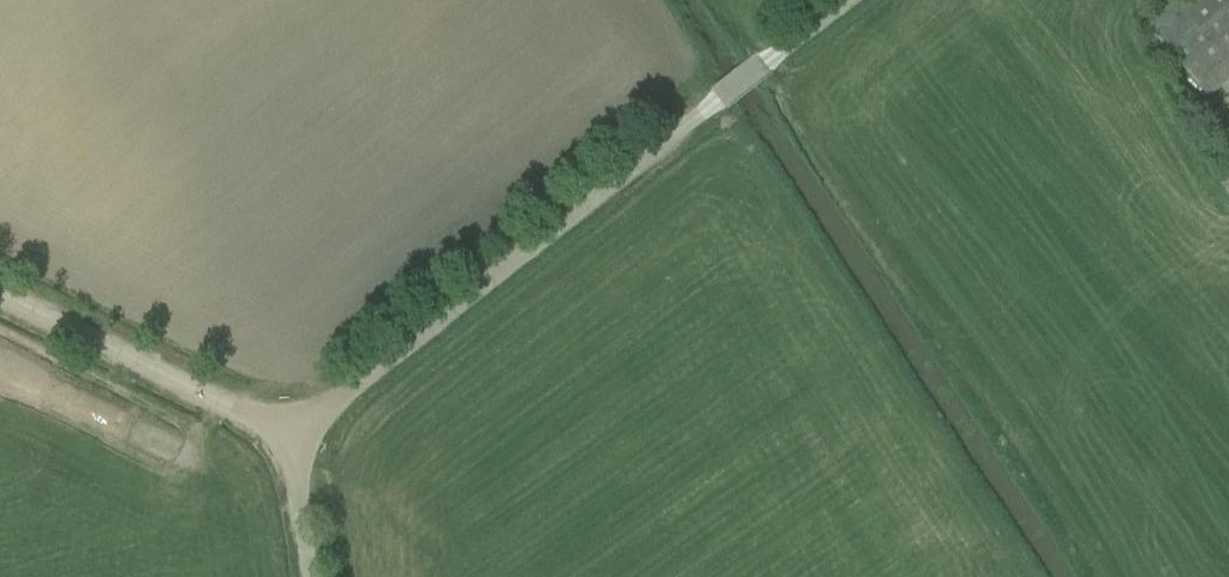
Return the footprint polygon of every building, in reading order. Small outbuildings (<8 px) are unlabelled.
[(1178,25),(1228,76),(1228,0),(1203,0),(1178,25)]
